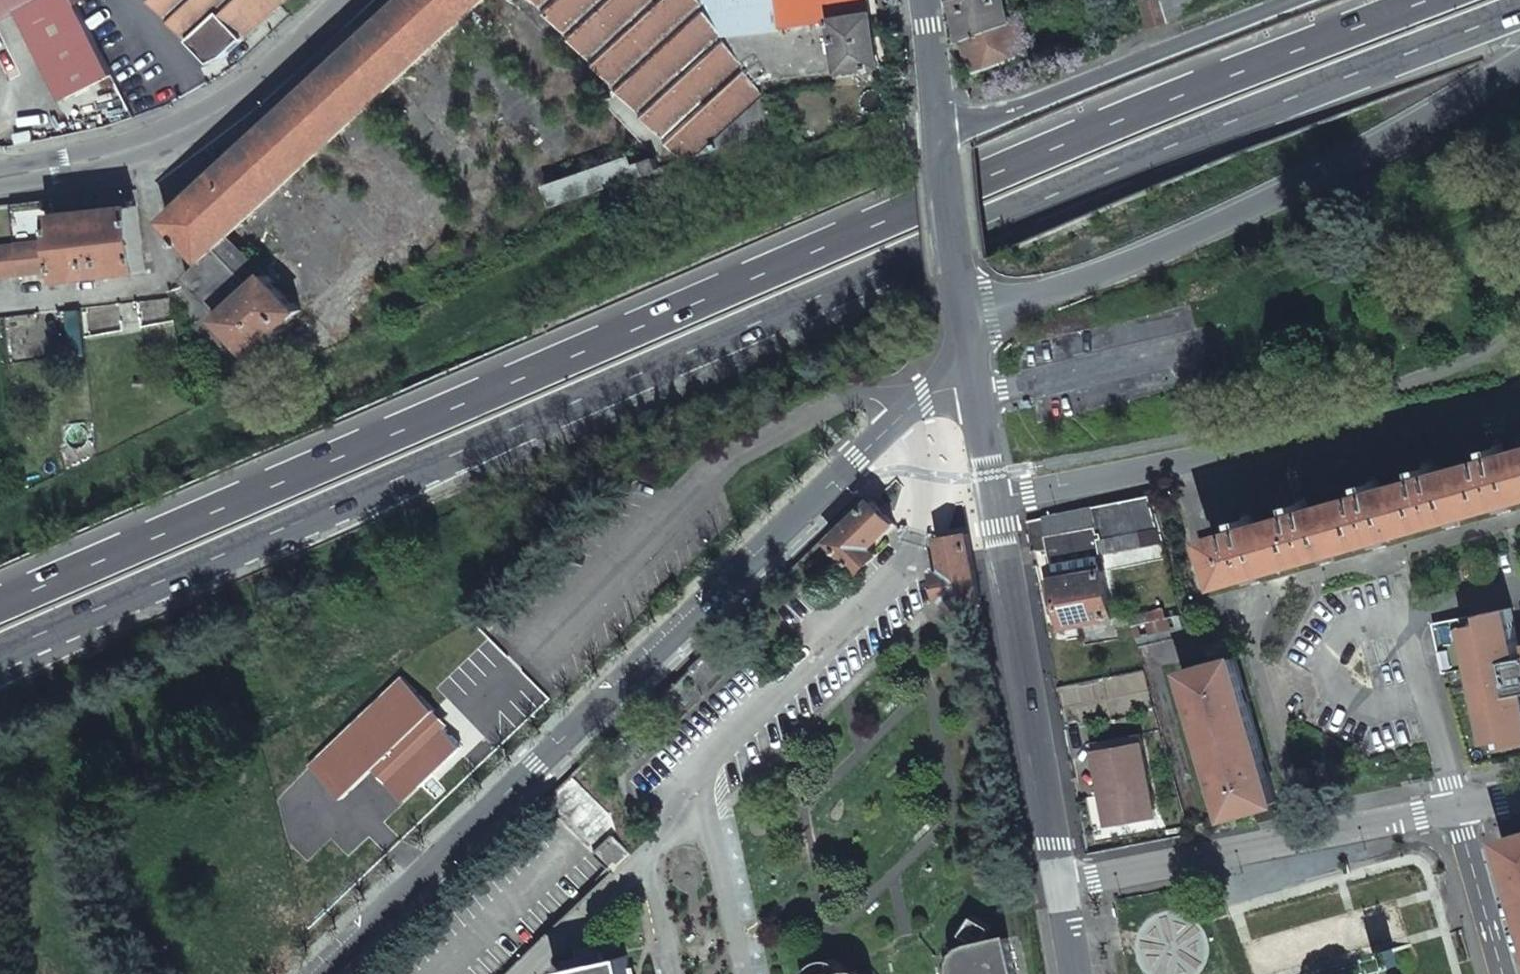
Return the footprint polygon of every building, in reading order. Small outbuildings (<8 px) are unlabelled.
[(20,7),(65,97),(111,74),(75,0),(0,0),(0,17),(20,7)] [(284,0),(156,0),(211,60),(226,53),(284,0)] [(169,218),(184,237),(182,240),(186,244),(189,240),(206,259),(187,277),(256,351),(273,336),(276,340),(290,328),(286,324),(304,309),(271,271),(258,282),(212,232),(465,0),(404,0),(169,218)] [(490,0),(465,0),(212,232),(258,282),(271,271),(238,234),(490,0)] [(616,77),(604,87),(657,158),(635,165),(632,158),(544,187),(550,206),(787,127),(757,81),(703,0),(558,0),(616,77)] [(757,81),(880,65),(871,0),(703,0),(757,81)] [(957,15),(958,14),(993,0),(954,0),(957,15)] [(1008,0),(993,0),(958,14),(957,15),(961,34),(974,71),(1032,50),(1019,17),(1013,19),(1008,0)] [(1146,13),(1178,0),(1142,0),(1146,13)] [(61,267),(62,278),(95,274),(96,280),(114,277),(114,273),(148,269),(138,205),(55,214),(58,239),(61,267)] [(38,242),(42,270),(61,267),(58,239),(38,241),(38,242)] [(19,243),(22,273),(42,270),(38,242),(38,241),(19,243)] [(22,273),(19,243),(0,246),(0,276),(22,273)] [(117,306),(68,309),(71,354),(85,353),(84,331),(118,329),(117,306)] [(1504,452),(1500,437),(1491,440),(1495,455),(1433,472),(1428,458),(1420,460),(1424,475),(1378,488),(1373,473),(1364,474),(1369,491),(1305,508),(1301,493),(1293,495),(1297,511),(1251,524),(1247,508),(1238,510),(1243,526),(1200,538),(1206,560),(1220,557),(1227,581),(1519,498),(1519,448),(1504,452)] [(1028,518),(1034,548),(1051,546),(1056,574),(1048,575),(1053,605),(1061,604),(1067,637),(1083,634),(1085,646),(1120,640),(1104,550),(1165,540),(1151,494),(1028,518)] [(876,498),(835,536),(833,538),(862,568),(880,551),(873,543),(897,521),(876,498)] [(984,608),(970,531),(942,535),(948,568),(938,570),(942,594),(949,594),(952,614),(984,608)] [(1489,741),(1509,737),(1510,746),(1519,744),(1519,644),(1513,607),(1434,622),(1444,673),(1474,667),(1489,741)] [(1141,645),(1191,631),(1185,612),(1137,625),(1141,645)] [(1189,669),(1229,815),(1279,801),(1238,656),(1189,669)] [(405,675),(311,761),(345,800),(379,769),(408,802),(466,746),(448,729),(454,723),(405,675)] [(1142,731),(1093,740),(1095,749),(1144,741),(1142,731)] [(1106,773),(1114,820),(1157,813),(1144,741),(1095,749),(1099,775),(1106,773)] [(614,815),(574,773),(545,801),(594,852),(618,828),(614,815)] [(1506,836),(1519,885),(1519,832),(1506,836)] [(1011,937),(985,942),(984,940),(991,927),(973,916),(962,935),(974,941),(974,944),(968,947),(963,951),(960,957),(958,964),(958,970),(959,973),(1019,973),(1011,937)] [(1376,951),(1381,969),(1402,963),(1397,946),(1376,951)] [(632,953),(563,967),(564,973),(637,973),(632,953)] [(850,973),(842,972),(840,965),(838,965),(835,960),(829,956),(823,955),(817,956),(812,960),(808,965),(808,971),(805,972),(806,973),(854,973),(850,973)]
